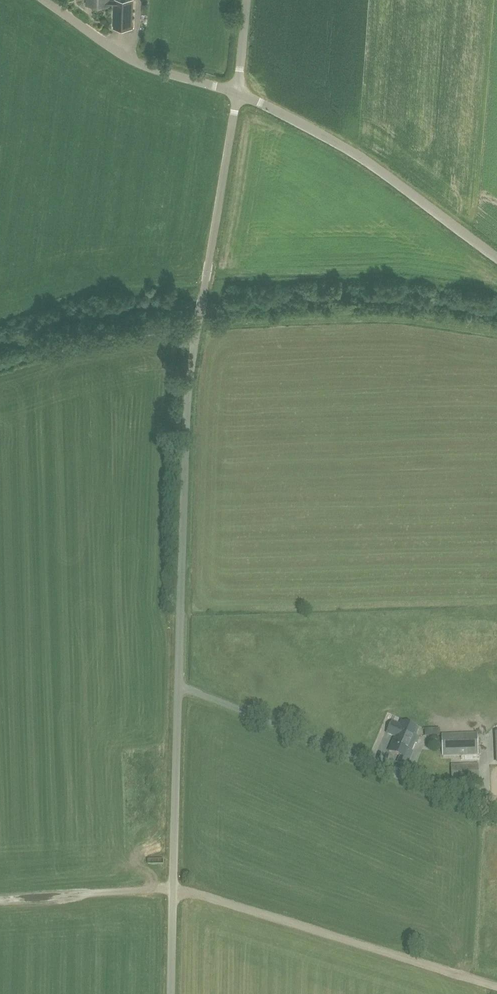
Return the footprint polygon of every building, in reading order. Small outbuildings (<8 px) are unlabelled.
[(94,4),(95,7),(101,7),(102,4),(109,5),(109,4),(115,5),(114,28),(131,28),(132,0),(87,0),(87,4),(94,4)] [(412,743),(415,744),(415,743),(417,743),(420,737),(416,735),(419,728),(402,721),(401,725),(393,722),(388,733),(396,736),(412,743)] [(443,755),(478,754),(477,733),(443,734),(443,755)] [(412,743),(396,736),(395,738),(397,739),(392,751),(401,755),(398,762),(407,765),(413,751),(412,751),(415,744),(412,743)] [(452,780),(479,779),(478,764),(452,765),(452,780)]
